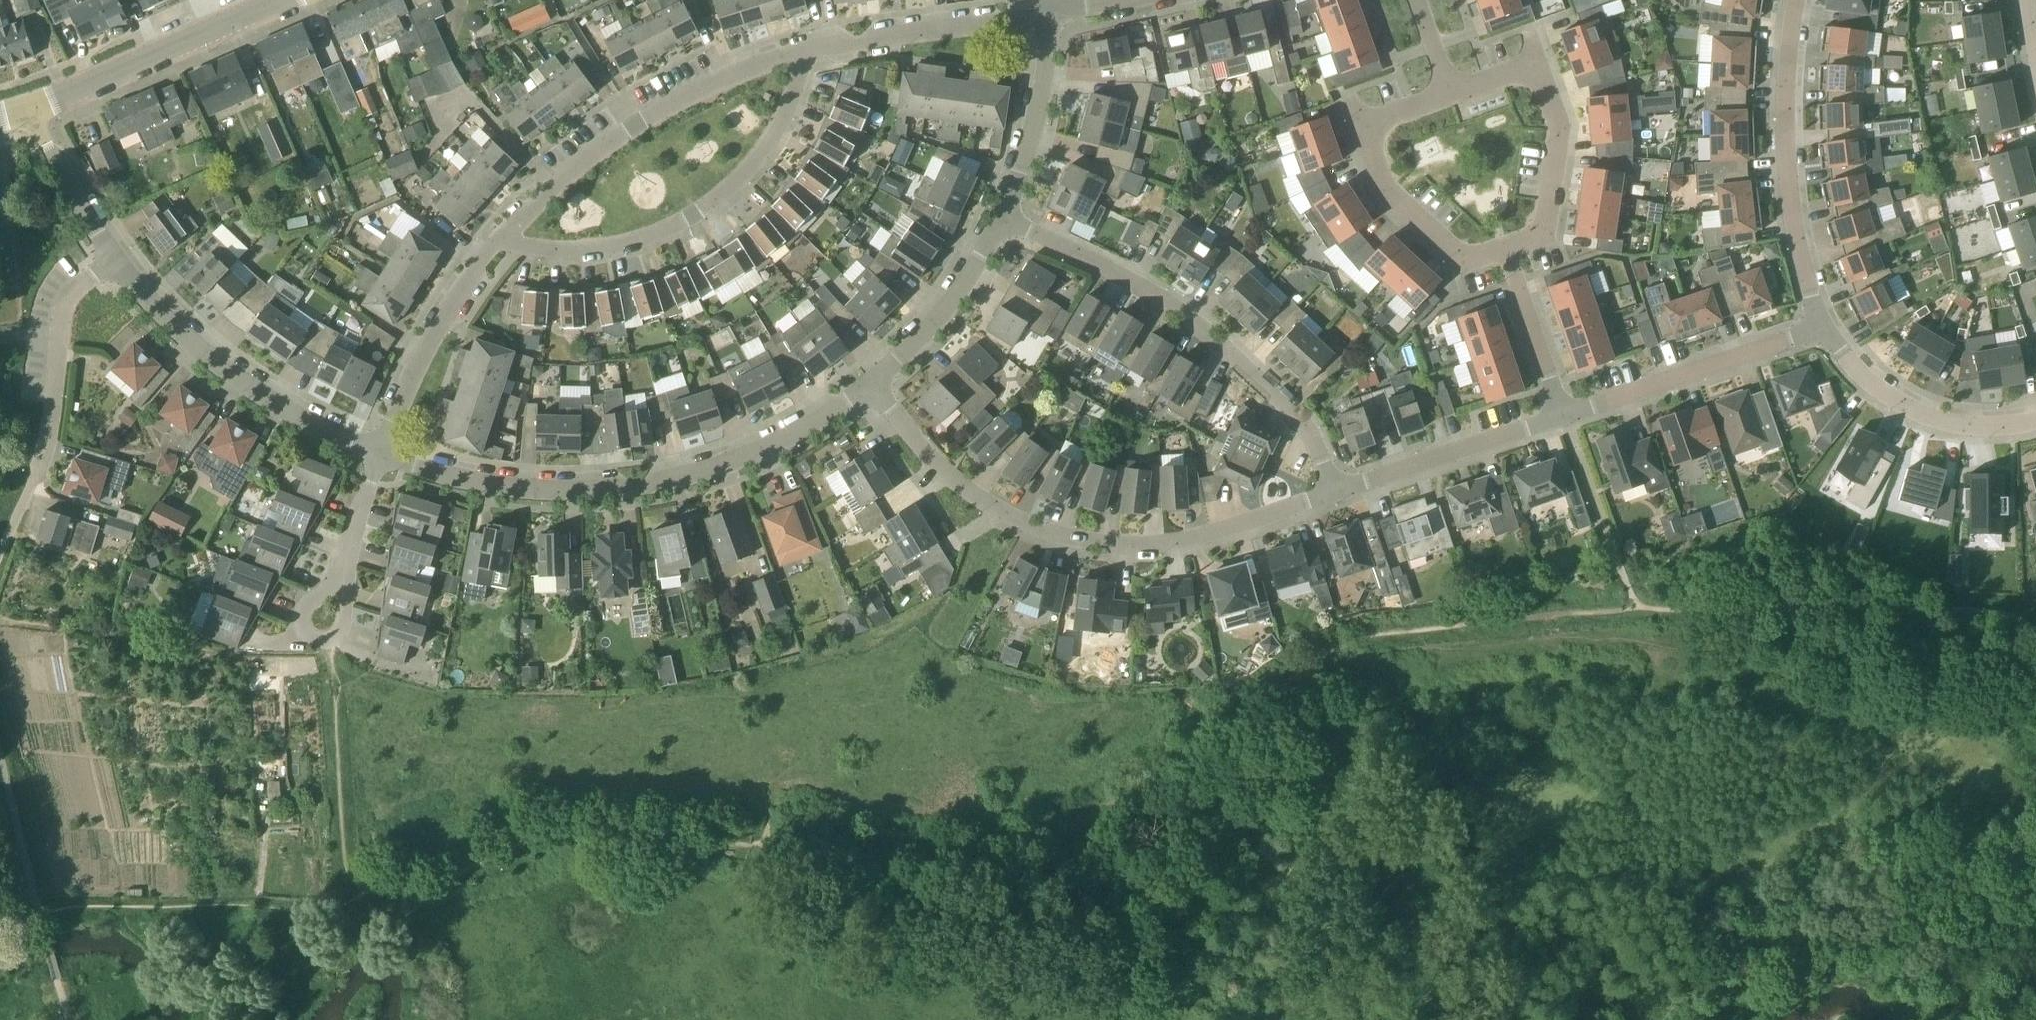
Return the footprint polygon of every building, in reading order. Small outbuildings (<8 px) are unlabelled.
[(21,15),(41,8),(39,0),(16,0),(21,15)] [(96,0),(75,0),(79,7),(69,11),(83,40),(105,30),(98,16),(103,13),(96,0)] [(103,13),(98,16),(105,30),(128,19),(119,0),(96,0),(103,13)] [(145,10),(165,1),(164,0),(140,0),(145,10)] [(397,40),(380,0),(358,0),(356,1),(369,30),(377,49),(397,40)] [(417,31),(410,15),(411,15),(404,0),(380,0),(397,40),(417,31)] [(417,7),(418,7),(420,11),(411,15),(410,15),(417,31),(434,69),(437,67),(452,61),(450,57),(434,20),(446,15),(439,0),(414,0),(417,7)] [(644,21),(661,54),(680,44),(663,11),(664,11),(658,0),(651,0),(646,2),(654,16),(644,21)] [(664,11),(663,11),(680,44),(700,34),(695,25),(706,20),(695,0),(685,0),(681,2),(680,0),(658,0),(664,11)] [(713,1),(724,36),(745,30),(736,0),(713,0),(713,1)] [(759,0),(736,0),(745,30),(766,23),(759,0)] [(766,23),(787,17),(782,0),(759,0),(766,23)] [(787,17),(808,10),(805,0),(782,0),(787,17)] [(1351,0),(1306,0),(1296,4),(1296,0),(1294,0),(1283,3),(1289,27),(1301,24),(1300,17),(1316,12),(1320,10),(1320,11),(1351,0)] [(1320,10),(1316,12),(1324,34),(1328,32),(1328,31),(1362,19),(1355,0),(1351,0),(1320,11),(1320,10)] [(1482,11),(1487,23),(1488,22),(1487,21),(1507,15),(1511,26),(1535,18),(1530,5),(1525,7),(1522,0),(1480,0),(1479,0),(1482,11)] [(1708,25),(1750,29),(1753,12),(1761,13),(1763,0),(1724,0),(1723,6),(1702,3),(1700,24),(1708,25)] [(1847,26),(1876,30),(1880,4),(1868,2),(1868,0),(1823,0),(1822,4),(1827,5),(1826,9),(1849,12),(1847,26)] [(369,30),(356,1),(327,14),(340,43),(348,61),(369,52),(361,34),(369,30)] [(1953,14),(1953,2),(1945,3),(1945,15),(1953,14)] [(28,35),(24,22),(5,28),(2,21),(7,19),(3,4),(0,4),(0,33),(10,64),(35,56),(28,35)] [(1562,33),(1569,54),(1604,42),(1616,38),(1609,18),(1606,19),(1602,6),(1578,15),(1582,26),(1563,33),(1563,32),(1562,33)] [(529,29),(551,19),(546,9),(524,18),(529,29)] [(1243,42),(1242,42),(1245,55),(1246,55),(1250,72),(1273,67),(1278,85),(1290,82),(1277,28),(1276,28),(1277,34),(1266,36),(1260,13),(1260,11),(1254,13),(1254,10),(1241,13),(1242,16),(1236,17),(1236,19),(1237,19),(1243,42)] [(616,17),(624,32),(624,31),(641,64),(661,54),(644,21),(634,26),(627,12),(616,17)] [(1964,42),(2001,36),(1997,14),(1961,20),(1964,42)] [(1215,81),(1228,78),(1250,72),(1246,55),(1245,55),(1242,42),(1230,45),(1225,22),(1225,20),(1219,22),(1218,19),(1206,22),(1206,25),(1201,26),(1201,28),(1201,27),(1207,51),(1210,64),(1215,81)] [(1328,32),(1335,51),(1335,52),(1369,39),(1362,19),(1328,31),(1328,32)] [(315,54),(316,53),(303,24),(280,34),(302,83),(323,74),(323,76),(325,75),(322,70),(315,54)] [(1303,33),(1301,24),(1302,24),(1301,24),(1289,27),(1291,36),(1303,33)] [(1708,25),(1707,36),(1716,37),(1714,48),(1713,62),(1755,65),(1757,46),(1748,46),(1750,29),(1708,25)] [(1829,47),(1827,66),(1862,68),(1862,69),(1874,69),(1874,57),(1863,56),(1866,32),(1824,27),(1821,46),(1829,47)] [(1210,64),(1207,51),(1195,54),(1189,31),(1190,30),(1189,29),(1176,33),(1175,30),(1162,33),(1165,46),(1168,45),(1175,73),(1187,70),(1192,88),(1200,93),(1216,89),(1215,81),(1210,64)] [(622,74),(641,64),(624,31),(624,32),(605,41),(622,74)] [(10,64),(0,33),(0,67),(10,64)] [(281,92),(302,83),(280,34),(257,44),(270,73),(271,73),(281,95),(282,94),(281,92)] [(2004,59),(2001,36),(1964,42),(1968,64),(2004,59)] [(1118,63),(1121,82),(1153,83),(1160,84),(1153,52),(1146,47),(1129,50),(1126,37),(1098,43),(1098,40),(1085,43),(1087,55),(1090,55),(1093,69),(1094,69),(1094,68),(1118,63)] [(1700,38),(1699,60),(1707,60),(1708,38),(1700,38)] [(1337,88),(1361,80),(1356,68),(1376,61),(1376,62),(1377,61),(1369,39),(1335,52),(1335,51),(1330,52),(1338,74),(1332,76),(1337,88)] [(1604,42),(1569,54),(1577,77),(1578,76),(1578,75),(1597,69),(1601,83),(1625,77),(1621,60),(1611,63),(1604,42)] [(480,49),(465,56),(472,72),(487,65),(480,49)] [(600,76),(585,52),(564,68),(555,55),(546,61),(556,74),(555,74),(578,104),(596,90),(590,83),(600,76)] [(245,97),(253,93),(236,54),(190,74),(203,103),(241,87),(245,97)] [(1884,55),(1883,67),(1902,67),(1902,55),(1884,55)] [(451,92),(465,84),(452,61),(437,67),(451,92)] [(547,81),(538,87),(561,117),(578,104),(555,74),(556,74),(546,61),(538,68),(547,81)] [(1706,88),(1705,99),(1745,100),(1746,83),(1754,83),(1755,65),(1713,62),(1712,88),(1706,88)] [(925,118),(932,66),(918,64),(917,75),(904,73),(895,134),(906,136),(908,125),(905,124),(906,115),(925,118)] [(945,79),(946,68),(932,66),(925,118),(943,120),(942,129),(938,129),(937,140),(948,142),(957,81),(945,79)] [(1827,85),(1826,104),(1826,105),(1860,103),(1860,104),(1884,104),(1884,87),(1862,87),(1862,69),(1862,68),(1827,66),(1820,66),(1819,85),(1827,85)] [(1956,79),(1964,78),(1961,66),(1953,67),(1956,79)] [(877,68),(874,85),(887,87),(890,71),(889,71),(878,69),(877,68)] [(977,125),(985,73),(971,71),(969,82),(957,81),(948,142),(959,143),(961,132),(957,132),(959,123),(977,125)] [(997,86),(999,75),(985,73),(977,125),(995,128),(994,137),(991,137),(990,148),(1001,149),(1010,88),(997,86)] [(416,103),(418,102),(429,97),(420,75),(406,81),(416,103)] [(1629,95),(1625,77),(1601,83),(1589,86),(1590,98),(1589,98),(1591,121),(1627,118),(1632,118),(1630,95),(1629,95)] [(1964,78),(1956,79),(1958,91),(1966,89),(1964,78)] [(526,143),(543,130),(521,100),(520,100),(511,88),(506,81),(493,90),(503,104),(510,104),(510,105),(512,107),(503,113),(526,143)] [(520,81),(511,88),(520,100),(521,100),(543,130),(561,117),(538,87),(530,94),(520,81)] [(1087,101),(1083,116),(1123,126),(1141,131),(1153,83),(1121,82),(1116,101),(1093,95),(1093,94),(1092,94),(1090,102),(1087,101)] [(1977,112),(2013,104),(2008,82),(1972,90),(1977,112)] [(867,91),(854,87),(837,83),(831,106),(834,108),(830,117),(830,118),(861,131),(862,130),(871,107),(864,104),(867,91)] [(167,118),(185,111),(189,120),(199,115),(192,100),(183,104),(175,86),(156,94),(154,89),(142,95),(154,124),(167,119),(167,118)] [(1898,102),(1898,87),(1885,87),(1885,102),(1898,102)] [(361,106),(361,105),(353,88),(352,88),(339,94),(347,111),(347,112),(361,106)] [(369,88),(358,93),(368,115),(379,110),(369,88)] [(1658,92),(1658,96),(1660,112),(1676,110),(1674,91),(1658,92)] [(150,126),(154,124),(142,95),(104,111),(117,140),(139,131),(147,151),(159,146),(150,126)] [(1296,95),(1283,99),(1287,115),(1300,112),(1296,95)] [(1745,100),(1705,99),(1705,110),(1711,111),(1712,137),(1754,135),(1753,117),(1745,117),(1745,100)] [(1826,105),(1826,104),(1818,105),(1819,124),(1827,124),(1828,143),(1860,139),(1860,140),(1879,138),(1911,134),(1910,133),(1909,121),(1909,120),(1871,124),(1871,129),(1861,130),(1860,104),(1860,103),(1826,105)] [(2018,126),(2013,104),(1977,112),(1982,134),(2018,126)] [(1299,151),(1333,139),(1325,117),(1324,117),(1324,118),(1305,125),(1301,113),(1277,122),(1281,134),(1291,131),(1298,150),(1299,151)] [(844,167),(844,166),(856,146),(861,149),(867,132),(862,130),(861,131),(830,118),(830,117),(826,116),(817,138),(820,140),(815,149),(814,150),(844,167)] [(1081,140),(1099,145),(1105,146),(1101,161),(1130,172),(1138,143),(1120,138),(1123,126),(1083,116),(1079,131),(1082,132),(1080,140),(1081,140)] [(1629,139),(1627,118),(1591,121),(1593,145),(1595,144),(1596,157),(1608,157),(1633,158),(1633,139),(1629,139)] [(1921,120),(1909,121),(1910,133),(1922,131),(1921,120)] [(422,122),(403,130),(408,142),(427,134),(422,122)] [(1188,122),(1180,123),(1185,144),(1201,141),(1199,130),(1191,132),(1188,122)] [(1696,164),(1697,175),(1747,171),(1746,154),(1754,154),(1754,135),(1712,137),(1713,163),(1696,164)] [(1970,149),(1978,148),(1975,136),(1968,138),(1970,149)] [(476,156),(504,181),(518,164),(491,139),(483,148),(472,137),(465,145),(476,155),(476,156)] [(1863,176),(1872,174),(1883,172),(1879,138),(1860,140),(1860,139),(1828,143),(1818,144),(1821,163),(1829,162),(1831,181),(1831,182),(1863,175),(1863,176)] [(1296,175),(1304,191),(1326,180),(1320,167),(1339,160),(1339,161),(1341,161),(1333,139),(1299,151),(1298,150),(1280,157),(1288,178),(1296,175)] [(102,173),(119,166),(108,140),(91,148),(102,173)] [(469,163),(461,171),(489,197),(504,181),(476,156),(476,155),(465,145),(457,152),(469,163)] [(822,200),(823,199),(836,182),(841,184),(850,169),(844,166),(844,167),(814,150),(815,149),(811,147),(799,168),(802,170),(795,179),(795,180),(822,200)] [(957,167),(963,156),(939,147),(934,157),(945,162),(935,182),(968,197),(978,177),(957,167)] [(1978,148),(1970,149),(1973,161),(1981,159),(1978,148)] [(1994,181),(2030,171),(2023,149),(1988,159),(1994,181)] [(418,170),(413,157),(411,151),(386,161),(394,180),(418,170)] [(1619,196),(1619,197),(1624,198),(1627,176),(1633,176),(1633,158),(1608,157),(1608,172),(1586,169),(1583,191),(1619,196)] [(1130,172),(1101,161),(1094,176),(1072,165),(1071,164),(1067,172),(1065,170),(1059,182),(1062,183),(1060,186),(1095,203),(1101,191),(1117,199),(1130,172)] [(454,164),(446,172),(442,169),(435,177),(447,188),(447,187),(474,213),(489,197),(461,171),(454,164)] [(328,169),(309,177),(315,190),(334,181),(328,169)] [(1747,171),(1697,175),(1698,195),(1720,193),(1722,210),(1759,206),(1757,187),(1749,188),(1747,171)] [(2035,193),(2030,171),(1994,181),(2000,203),(2035,193)] [(1867,194),(1863,176),(1863,175),(1831,182),(1831,181),(1821,184),(1825,202),(1834,201),(1838,220),(1877,208),(1877,209),(1893,204),(1888,188),(1867,194)] [(797,231),(798,230),(813,214),(817,217),(827,203),(823,199),(822,200),(795,180),(795,179),(792,176),(778,196),(780,198),(773,206),(772,207),(797,231)] [(884,176),(878,188),(901,198),(907,186),(884,176)] [(447,188),(435,177),(428,184),(440,195),(432,204),(459,229),(474,213),(447,187),(447,188)] [(1333,193),(1326,180),(1304,191),(1312,208),(1304,214),(1316,231),(1358,203),(1345,184),(1344,184),(1345,185),(1333,193)] [(959,217),(968,197),(935,182),(926,202),(916,197),(911,206),(933,219),(938,208),(959,217)] [(1249,186),(1258,211),(1270,207),(1261,182),(1249,186)] [(1106,208),(1095,203),(1060,186),(1055,197),(1052,196),(1046,208),(1058,214),(1059,211),(1096,229),(1106,208)] [(1616,218),(1619,197),(1619,196),(1583,191),(1580,212),(1616,218)] [(165,194),(161,198),(145,210),(152,219),(147,223),(158,238),(154,241),(164,254),(190,235),(189,235),(200,226),(192,215),(181,224),(169,207),(172,204),(165,194)] [(1647,223),(1660,225),(1663,204),(1650,202),(1647,223)] [(755,223),(747,230),(746,230),(767,257),(768,256),(785,243),(789,247),(802,233),(798,230),(797,231),(772,207),(773,206),(770,203),(753,221),(755,223)] [(1336,244),(1348,258),(1367,241),(1358,231),(1369,223),(1370,223),(1371,223),(1358,203),(1316,231),(1328,250),(1336,244)] [(1990,219),(1998,216),(1994,205),(1986,207),(1990,219)] [(915,222),(902,240),(932,260),(945,242),(926,229),(933,219),(911,206),(905,215),(915,222)] [(1723,229),(1703,231),(1702,231),(1705,251),(1756,243),(1753,225),(1761,224),(1759,206),(1722,210),(1723,229)] [(1169,207),(1160,225),(1156,231),(1170,240),(1158,259),(1167,266),(1167,267),(1174,271),(1175,270),(1178,272),(1200,239),(1180,226),(1185,218),(1169,207)] [(1882,225),(1877,209),(1877,208),(1838,220),(1826,223),(1832,241),(1840,239),(1846,257),(1846,258),(1873,247),(1906,235),(1899,218),(1882,225)] [(1580,212),(1576,236),(1578,236),(1578,235),(1598,238),(1596,250),(1621,254),(1623,241),(1613,239),(1616,218),(1580,212)] [(2001,228),(1998,216),(1990,219),(1994,230),(2001,228)] [(2035,241),(2035,217),(2008,227),(2015,249),(2035,241)] [(1148,248),(1156,231),(1160,225),(1148,219),(1136,242),(1148,248)] [(1924,228),(1933,252),(1947,247),(1938,222),(1924,228)] [(718,251),(736,280),(755,268),(758,272),(772,261),(768,256),(767,257),(746,230),(747,230),(744,227),(725,242),(727,245),(718,251)] [(442,251),(419,237),(411,231),(404,241),(390,232),(384,241),(432,271),(437,263),(435,262),(442,251)] [(269,232),(264,247),(276,251),(281,236),(269,232)] [(880,251),(874,260),(894,276),(901,266),(920,279),(932,260),(902,240),(893,233),(880,251)] [(203,297),(239,259),(212,234),(190,254),(201,264),(187,279),(204,295),(203,297)] [(1369,294),(1380,282),(1408,252),(1391,236),(1376,252),(1367,241),(1348,258),(1360,272),(1353,279),(1369,294)] [(1211,266),(1224,275),(1241,254),(1217,238),(1211,247),(1200,239),(1178,272),(1181,275),(1181,276),(1188,280),(1189,279),(1198,286),(1211,266)] [(427,280),(432,271),(384,241),(378,249),(391,258),(385,267),(418,288),(424,278),(427,280)] [(2015,249),(2023,270),(2035,265),(2035,241),(2015,249)] [(1883,272),(1873,247),(1846,258),(1846,257),(1834,262),(1841,280),(1849,277),(1856,295),(1885,281),(1893,278),(1892,277),(1902,272),(1899,266),(1889,271),(1889,269),(1883,272)] [(1724,249),(1711,253),(1714,262),(1727,258),(1724,249)] [(715,293),(736,280),(718,251),(708,257),(706,254),(684,264),(686,268),(687,267),(698,292),(711,286),(715,293)] [(1423,266),(1408,252),(1380,282),(1380,283),(1383,279),(1399,293),(1423,266)] [(894,276),(874,260),(865,253),(858,260),(867,268),(852,284),(860,292),(886,317),(902,301),(885,285),(894,276)] [(1242,255),(1241,254),(1224,275),(1225,276),(1235,285),(1220,302),(1228,309),(1227,310),(1233,316),(1234,315),(1237,318),(1264,289),(1247,273),(1254,266),(1242,255)] [(1934,260),(1940,273),(1951,269),(1949,254),(1934,260)] [(1729,257),(1727,258),(1714,262),(1715,266),(1732,315),(1751,308),(1754,316),(1772,310),(1764,287),(1773,284),(1768,268),(1770,268),(1769,267),(1737,278),(1729,257)] [(256,275),(239,259),(203,297),(204,297),(205,296),(222,312),(236,298),(248,307),(266,284),(256,275)] [(1052,322),(1063,329),(1072,315),(1061,308),(1061,307),(1044,297),(1056,277),(1032,262),(1032,261),(1031,261),(1031,262),(1029,261),(1021,274),(1019,273),(1006,294),(1052,322)] [(1590,261),(1566,269),(1570,281),(1551,287),(1550,287),(1557,309),(1596,296),(1589,275),(1595,274),(1590,261)] [(1650,278),(1644,262),(1632,263),(1632,264),(1636,277),(1636,278),(1637,282),(1650,278)] [(379,276),(366,268),(359,263),(354,271),(361,276),(361,277),(409,308),(414,300),(411,298),(418,288),(385,267),(379,276)] [(1423,266),(1399,293),(1415,308),(1408,316),(1417,325),(1434,306),(1425,297),(1439,283),(1440,283),(1441,282),(1423,266)] [(1704,293),(1688,298),(1700,335),(1718,329),(1715,321),(1732,315),(1715,266),(1697,272),(1704,293)] [(652,276),(653,280),(654,280),(664,313),(663,313),(665,318),(681,313),(680,308),(700,299),(697,292),(698,292),(687,267),(686,268),(676,272),(675,269),(652,276)] [(317,270),(310,281),(324,290),(331,279),(317,270)] [(2009,275),(2013,286),(2021,284),(2017,272),(2009,275)] [(403,316),(409,308),(361,277),(355,286),(369,295),(363,305),(394,325),(401,314),(403,316)] [(625,323),(626,328),(644,325),(642,320),(663,313),(664,313),(654,280),(653,280),(643,284),(642,280),(618,285),(619,289),(620,289),(626,323),(625,323)] [(1897,305),(1885,281),(1856,295),(1847,299),(1855,317),(1863,313),(1872,331),(1907,310),(1902,302),(1897,305)] [(1271,282),(1264,289),(1237,318),(1240,321),(1239,322),(1246,328),(1246,327),(1255,334),(1270,318),(1279,326),(1298,306),(1289,298),(1271,282)] [(1682,341),(1700,335),(1688,298),(1671,304),(1664,283),(1645,290),(1662,339),(1680,333),(1682,341)] [(267,347),(288,318),(295,307),(277,293),(266,284),(248,307),(259,317),(247,333),(267,347)] [(549,293),(548,293),(538,292),(538,289),(514,284),(508,315),(523,318),(522,325),(546,327),(546,320),(547,320),(549,293)] [(627,335),(626,328),(625,323),(626,323),(620,289),(619,289),(608,291),(608,287),(583,289),(583,293),(585,293),(587,328),(585,328),(586,333),(602,332),(614,338),(627,335)] [(548,289),(548,293),(549,293),(547,320),(561,321),(561,329),(585,328),(587,328),(585,293),(583,293),(573,294),(573,290),(548,289)] [(837,299),(829,307),(846,326),(854,317),(871,333),(886,317),(860,292),(845,307),(837,299)] [(1043,338),(1045,334),(1052,322),(1006,294),(992,315),(995,317),(986,330),(1013,347),(1025,327),(1043,338)] [(1088,295),(1066,331),(1062,338),(1082,350),(1094,357),(1108,333),(1098,327),(1109,308),(1105,306),(1107,304),(1093,295),(1091,297),(1088,295)] [(1596,297),(1596,296),(1557,309),(1564,330),(1599,318),(1592,298),(1596,297)] [(817,309),(799,322),(831,365),(849,352),(836,334),(846,326),(829,307),(822,299),(814,305),(817,309)] [(1362,301),(1354,310),(1360,317),(1369,308),(1362,301)] [(1501,328),(1498,318),(1494,306),(1493,306),(1493,307),(1474,314),(1470,302),(1446,310),(1450,323),(1455,321),(1462,341),(1501,328)] [(1287,364),(1290,367),(1317,338),(1299,322),(1307,315),(1298,306),(1279,326),(1288,334),(1272,351),(1281,359),(1280,360),(1286,365),(1287,364)] [(1926,306),(1915,312),(1920,319),(1930,313),(1926,306)] [(1119,316),(1108,333),(1094,357),(1114,371),(1116,368),(1127,374),(1142,350),(1131,343),(1142,325),(1139,323),(1140,320),(1126,312),(1125,314),(1121,312),(1119,316)] [(1638,324),(1650,320),(1647,312),(1635,316),(1638,324)] [(307,331),(288,318),(266,349),(267,349),(268,348),(288,361),(299,345),(312,352),(327,326),(315,320),(307,331)] [(1605,338),(1599,318),(1564,330),(1571,350),(1605,338)] [(1658,344),(1650,320),(1638,324),(1646,348),(1658,344)] [(396,339),(379,328),(371,322),(363,335),(388,351),(396,339)] [(771,337),(773,340),(790,367),(800,360),(814,378),(831,365),(799,322),(782,334),(780,331),(771,337)] [(1052,322),(1045,334),(1056,340),(1063,329),(1052,322)] [(1895,357),(1915,368),(1934,337),(1914,325),(1895,357)] [(2019,339),(2026,337),(2023,325),(2015,328),(2019,339)] [(336,390),(337,390),(354,356),(333,345),(339,333),(327,326),(312,352),(325,359),(316,377),(337,388),(336,390)] [(1467,341),(1474,360),(1508,349),(1501,328),(1462,341),(1463,342),(1467,341)] [(1959,329),(1957,341),(1964,342),(1967,330),(1959,329)] [(729,330),(707,337),(711,349),(733,342),(729,330)] [(1146,389),(1158,396),(1172,371),(1162,365),(1173,346),(1169,344),(1170,342),(1157,334),(1155,336),(1152,334),(1142,350),(1127,374),(1128,374),(1131,369),(1150,381),(1146,389)] [(1934,337),(1915,368),(1934,380),(1953,348),(1934,337)] [(1327,348),(1317,338),(1290,367),(1293,370),(1292,371),(1298,377),(1299,376),(1307,384),(1323,367),(1332,375),(1350,355),(1334,340),(1327,348)] [(1613,360),(1605,338),(1571,350),(1579,372),(1580,372),(1580,371),(1613,360)] [(534,359),(490,344),(476,339),(472,352),(461,348),(457,362),(507,378),(512,360),(521,363),(520,366),(531,369),(534,359)] [(767,351),(748,361),(770,403),(789,393),(779,373),(790,367),(773,340),(764,345),(767,351)] [(148,350),(145,347),(145,348),(141,345),(139,347),(134,343),(112,369),(137,391),(130,399),(140,408),(164,380),(155,372),(161,366),(149,356),(151,353),(148,350)] [(963,353),(945,370),(984,409),(997,396),(982,382),(998,366),(976,343),(965,354),(963,353)] [(1996,350),(1974,354),(1973,346),(1964,347),(1958,380),(1966,382),(1978,380),(1980,390),(2002,386),(1996,350)] [(2018,347),(1996,350),(2002,386),(2024,383),(2018,347)] [(1473,383),(1481,380),(1515,369),(1508,349),(1474,360),(1466,362),(1473,383)] [(1429,353),(1432,364),(1441,361),(1437,350),(1429,353)] [(360,399),(376,367),(354,356),(337,390),(337,391),(338,389),(360,399)] [(1181,358),(1172,371),(1158,396),(1160,393),(1179,405),(1175,413),(1190,422),(1195,412),(1194,412),(1202,396),(1191,389),(1202,370),(1198,368),(1199,366),(1186,358),(1184,360),(1181,358)] [(770,403),(748,361),(719,376),(728,399),(740,394),(750,414),(770,403)] [(501,395),(507,378),(457,362),(452,375),(463,379),(459,390),(518,409),(521,399),(511,395),(510,398),(501,395)] [(1811,407),(1814,415),(1823,412),(1826,424),(1819,434),(1821,435),(1813,445),(1824,454),(1853,418),(1840,408),(1839,409),(1829,381),(1815,386),(1808,368),(1773,381),(1786,416),(1811,407)] [(1521,392),(1523,391),(1515,369),(1481,380),(1488,402),(1521,391),(1521,392)] [(971,421),(973,420),(984,409),(945,370),(928,388),(929,390),(918,401),(941,423),(957,407),(971,421)] [(712,390),(691,397),(702,431),(724,424),(717,403),(728,399),(719,376),(709,379),(712,390)] [(1195,412),(1206,418),(1223,385),(1211,379),(1203,396),(1202,396),(1194,412),(1195,412)] [(1435,393),(1446,389),(1443,381),(1432,385),(1435,393)] [(203,414),(206,410),(209,405),(200,399),(202,396),(192,389),(190,392),(181,385),(161,414),(176,425),(167,437),(190,453),(213,421),(203,414)] [(667,392),(657,396),(662,420),(674,416),(681,438),(702,431),(691,397),(688,386),(667,392)] [(1400,436),(1423,428),(1418,412),(1419,411),(1416,403),(1415,403),(1411,391),(1397,395),(1393,386),(1372,393),(1380,419),(1393,415),(1400,436)] [(591,397),(592,405),(594,430),(595,452),(597,452),(595,430),(606,428),(609,451),(631,447),(626,412),(625,412),(622,388),(605,390),(605,395),(591,397)] [(1443,417),(1455,413),(1447,389),(1446,389),(1435,393),(1443,417)] [(514,420),(518,409),(459,390),(455,402),(445,398),(440,412),(490,428),(496,411),(504,414),(503,417),(514,420)] [(1783,446),(1764,391),(1749,396),(1747,392),(1732,397),(1731,394),(1720,398),(1721,401),(1717,403),(1734,452),(1759,443),(1763,453),(1783,446)] [(1380,419),(1372,393),(1350,400),(1353,410),(1339,415),(1344,427),(1342,428),(1345,436),(1347,436),(1352,452),(1375,445),(1368,423),(1380,419)] [(650,422),(662,420),(657,396),(646,397),(648,409),(626,412),(631,447),(653,444),(650,422)] [(581,430),(594,430),(592,405),(591,397),(582,397),(582,399),(560,398),(560,416),(559,452),(581,452),(581,430)] [(537,451),(559,452),(560,416),(538,415),(538,404),(527,403),(524,429),(537,429),(537,451)] [(1254,425),(1258,417),(1243,404),(1229,433),(1235,436),(1230,447),(1264,462),(1269,452),(1272,453),(1279,437),(1254,425)] [(127,408),(118,419),(128,428),(137,417),(127,408)] [(984,409),(973,420),(982,429),(993,418),(984,409)] [(1690,409),(1683,411),(1659,419),(1675,465),(1705,454),(1712,474),(1728,469),(1707,409),(1692,414),(1690,409)] [(484,446),(490,428),(440,412),(436,425),(447,429),(443,441),(501,460),(505,449),(494,446),(493,449),(484,446)] [(1022,429),(1022,419),(1015,412),(1005,412),(999,418),(969,447),(972,450),(970,451),(982,463),(984,461),(987,464),(1002,449),(1013,460),(1029,436),(1022,429)] [(202,462),(214,469),(210,477),(214,490),(234,501),(243,486),(263,451),(252,445),(255,441),(257,436),(248,430),(249,428),(239,422),(237,425),(227,419),(202,462)] [(1633,446),(1628,433),(1627,430),(1598,440),(1605,461),(1603,465),(1605,470),(1609,473),(1617,493),(1646,483),(1644,479),(1661,473),(1649,440),(1633,446)] [(1860,430),(1837,470),(1857,481),(1846,500),(1865,511),(1895,457),(1883,450),(1886,445),(1860,430)] [(1029,436),(1013,460),(1003,473),(1007,475),(1005,477),(1019,487),(1020,485),(1023,487),(1036,469),(1047,477),(1060,452),(1032,432),(1029,437),(1029,436)] [(1199,479),(1201,485),(1205,503),(1218,500),(1216,495),(1225,477),(1254,490),(1262,474),(1259,473),(1264,462),(1230,447),(1226,457),(1223,456),(1213,476),(1212,476),(1199,479)] [(132,463),(112,458),(88,450),(85,462),(75,459),(72,470),(69,469),(65,480),(68,481),(65,492),(98,502),(103,486),(122,492),(132,463)] [(839,470),(851,489),(882,470),(870,450),(852,462),(845,451),(824,464),(830,475),(839,470)] [(162,452),(156,470),(174,476),(179,458),(162,452)] [(1072,483),(1085,489),(1092,462),(1083,457),(1079,465),(1059,455),(1060,452),(1047,477),(1040,492),(1044,494),(1043,496),(1058,503),(1059,501),(1063,503),(1072,483)] [(1161,464),(1162,493),(1163,509),(1168,509),(1168,511),(1184,510),(1184,508),(1188,508),(1187,486),(1201,485),(1199,479),(1194,457),(1184,458),(1184,455),(1160,456),(1161,464)] [(337,471),(299,456),(293,473),(304,477),(296,497),(278,491),(323,509),(324,507),(323,507),(321,506),(325,497),(326,498),(330,488),(338,490),(338,489),(334,488),(340,472),(337,471)] [(1592,525),(1573,471),(1559,475),(1554,460),(1541,465),(1540,462),(1540,461),(1526,466),(1526,467),(1527,469),(1514,474),(1526,508),(1564,495),(1570,510),(1584,505),(1590,524),(1587,526),(1587,527),(1592,525)] [(1092,462),(1085,489),(1080,504),(1084,506),(1084,508),(1099,513),(1100,510),(1104,511),(1110,491),(1123,494),(1126,466),(1116,463),(1114,471),(1092,465),(1093,462),(1092,462)] [(1126,466),(1123,494),(1121,510),(1126,511),(1125,513),(1142,515),(1142,513),(1146,513),(1149,491),(1162,493),(1161,464),(1150,463),(1149,472),(1126,469),(1127,466),(1126,466)] [(1912,504),(1913,505),(1914,501),(1935,507),(1934,510),(1935,511),(1933,517),(1952,522),(1956,490),(1942,486),(1946,471),(1923,464),(1920,473),(1907,469),(1899,500),(1900,501),(1901,497),(1913,501),(1912,504)] [(882,470),(851,489),(841,494),(853,513),(859,524),(881,511),(875,500),(894,489),(882,470)] [(1970,489),(1964,489),(1964,512),(1969,512),(1970,534),(1972,534),(1972,532),(2002,532),(2002,534),(2004,534),(2004,515),(2008,515),(2007,497),(2004,497),(2004,474),(2002,474),(2002,475),(1971,475),(1971,474),(1969,474),(1970,489)] [(1495,498),(1489,479),(1488,477),(1446,490),(1450,503),(1449,505),(1452,513),(1454,515),(1459,527),(1489,517),(1495,537),(1520,529),(1508,494),(1495,498)] [(323,509),(278,491),(272,508),(283,512),(275,532),(257,525),(257,526),(302,543),(303,542),(302,541),(300,541),(304,532),(305,533),(309,522),(316,525),(317,524),(313,522),(318,508),(322,509),(323,509)] [(821,550),(807,511),(800,493),(775,502),(779,513),(765,518),(781,564),(821,550)] [(391,532),(391,534),(437,548),(437,547),(420,542),(426,521),(437,524),(442,507),(404,495),(401,494),(396,510),(392,509),(391,510),(399,513),(396,523),(397,524),(394,533),(393,532),(391,532)] [(1409,562),(1454,547),(1440,505),(1429,509),(1425,498),(1391,509),(1409,562)] [(180,537),(191,517),(159,501),(147,524),(166,533),(167,531),(180,537)] [(884,524),(895,543),(926,524),(915,505),(887,521),(881,511),(859,524),(866,535),(884,524)] [(136,526),(136,525),(139,515),(120,509),(117,519),(136,526)] [(707,520),(723,564),(753,553),(737,509),(707,520)] [(82,538),(95,542),(100,527),(75,519),(46,510),(38,539),(67,548),(67,547),(79,551),(82,538)] [(1675,513),(1660,519),(1668,542),(1684,537),(1675,513)] [(117,519),(109,517),(104,532),(131,541),(136,526),(117,519)] [(1387,561),(1378,536),(1368,540),(1364,538),(1358,520),(1325,531),(1341,578),(1374,567),(1373,565),(1387,561)] [(684,539),(681,527),(682,524),(681,523),(652,531),(659,559),(655,559),(658,580),(681,577),(679,570),(690,567),(693,580),(708,576),(699,537),(685,541),(685,538),(684,539)] [(508,570),(515,529),(488,524),(485,536),(473,533),(464,580),(507,588),(511,570),(508,570)] [(897,566),(897,567),(904,578),(926,565),(919,555),(938,543),(926,524),(895,543),(883,550),(893,569),(897,566)] [(302,544),(302,543),(257,526),(251,543),(261,547),(254,567),(236,560),(236,561),(281,578),(282,577),(281,576),(279,576),(283,567),(284,567),(288,557),(295,560),(296,559),(292,557),(297,542),(302,544)] [(561,534),(561,531),(548,531),(548,535),(540,535),(541,576),(556,576),(556,588),(583,587),(583,553),(569,554),(569,534),(561,534)] [(432,565),(437,548),(391,534),(395,536),(391,551),(386,549),(386,551),(394,553),(391,564),(392,564),(389,573),(386,572),(386,574),(432,588),(432,587),(414,582),(421,561),(432,565)] [(626,577),(631,571),(630,557),(624,552),(623,540),(617,535),(603,536),(598,542),(599,554),(594,560),(595,574),(601,579),(602,591),(608,596),(622,595),(627,589),(626,577)] [(1303,551),(1300,542),(1298,536),(1286,540),(1284,540),(1286,546),(1267,552),(1277,589),(1309,580),(1311,586),(1326,582),(1316,547),(1303,551)] [(1040,609),(1061,613),(1069,576),(1047,571),(1039,568),(1019,557),(1001,591),(1020,601),(1014,611),(1038,620),(1040,609)] [(221,582),(216,595),(215,595),(260,613),(261,612),(259,611),(262,602),(263,602),(267,592),(274,595),(275,593),(271,592),(276,577),(281,579),(281,578),(236,561),(230,577),(231,578),(228,585),(221,582)] [(920,573),(934,597),(948,589),(953,573),(938,562),(920,573)] [(1248,624),(1273,617),(1262,580),(1250,583),(1245,564),(1209,574),(1220,615),(1244,608),(1248,624)] [(135,567),(127,589),(145,596),(153,574),(135,567)] [(381,613),(381,614),(427,628),(421,626),(432,588),(386,574),(386,575),(390,576),(386,591),(381,590),(381,591),(389,593),(386,604),(387,604),(384,613),(381,613)] [(447,575),(442,590),(455,594),(460,579),(447,575)] [(1405,575),(1393,579),(1398,594),(1410,590),(1405,575)] [(773,576),(754,583),(765,613),(784,606),(773,576)] [(1107,628),(1125,630),(1128,604),(1110,602),(1113,583),(1082,579),(1077,629),(1107,632),(1107,628)] [(1180,615),(1195,613),(1191,579),(1163,582),(1164,588),(1145,590),(1149,635),(1164,634),(1163,621),(1181,619),(1180,615)] [(1393,579),(1392,580),(1380,584),(1384,597),(1398,594),(1393,579)] [(875,589),(859,599),(869,615),(885,606),(875,589)] [(652,633),(650,616),(646,592),(633,594),(634,603),(630,608),(634,636),(652,633)] [(259,613),(260,613),(215,595),(209,612),(201,633),(238,648),(240,646),(237,645),(241,636),(242,637),(246,626),(253,629),(254,628),(249,627),(255,612),(259,613)] [(422,645),(427,628),(381,614),(381,615),(385,616),(381,631),(376,630),(376,631),(384,634),(380,644),(381,645),(379,654),(377,653),(376,653),(376,656),(377,656),(377,655),(404,664),(411,642),(422,645)] [(863,614),(850,619),(856,634),(869,629),(863,614)] [(1271,635),(1260,644),(1269,655),(1280,646),(1271,635)] [(1016,663),(1019,651),(1002,646),(999,658),(1016,663)] [(671,656),(655,659),(662,687),(677,683),(671,656)] [(726,657),(707,661),(710,672),(728,668),(726,657)] [(1203,661),(1191,672),(1201,682),(1212,671),(1203,661)] [(538,668),(522,668),(523,683),(538,683),(538,668)] [(494,675),(489,684),(502,690),(509,677),(500,673),(494,675)]
